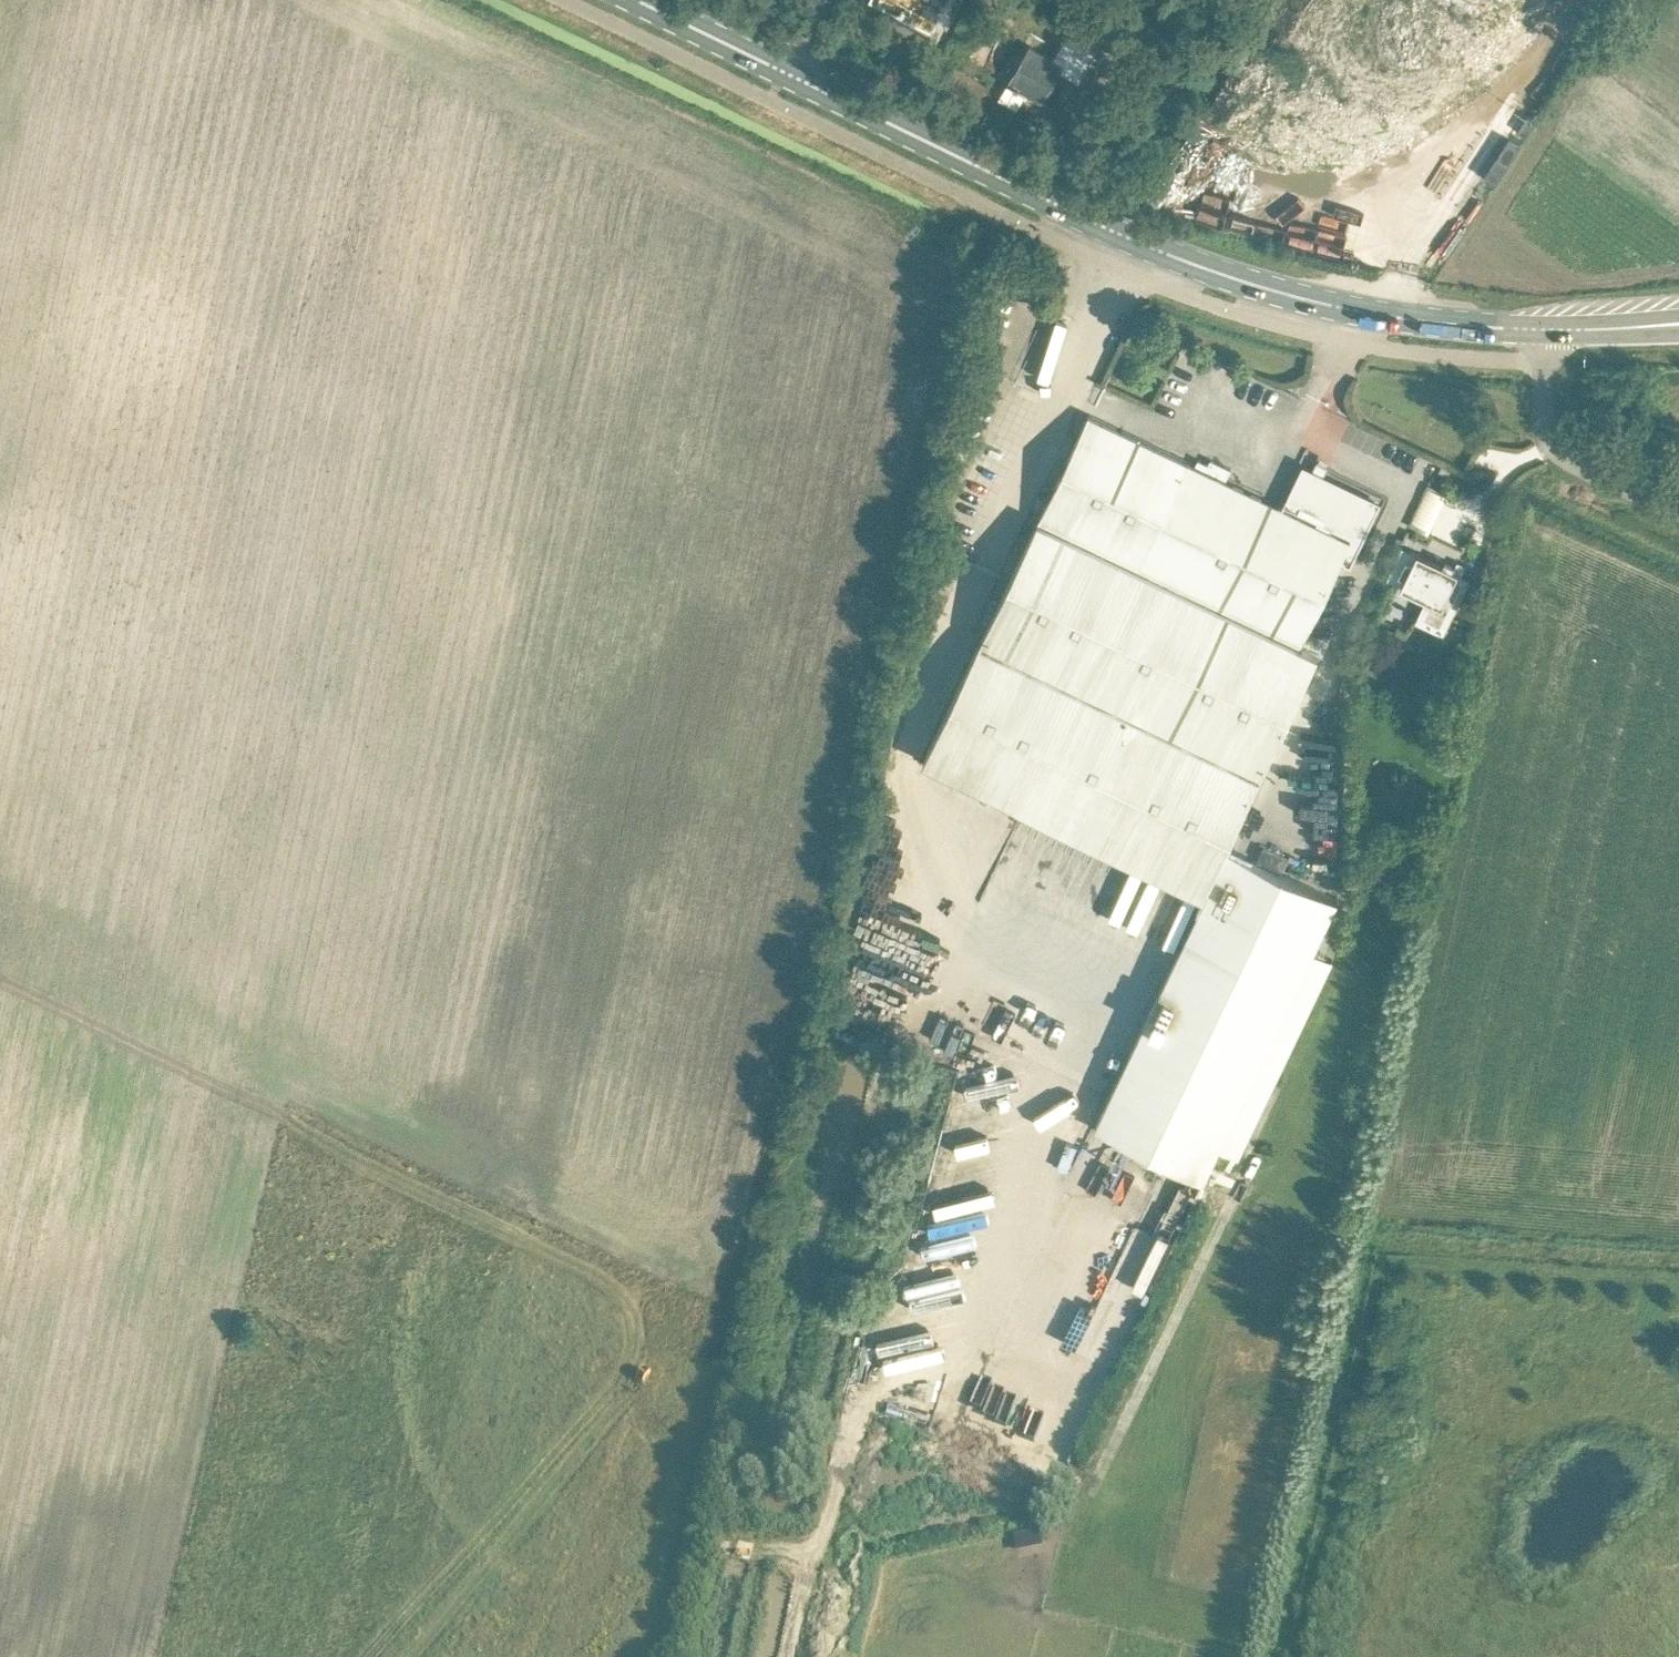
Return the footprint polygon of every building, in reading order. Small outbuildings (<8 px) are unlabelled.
[(933,31),(948,0),(870,0),(933,31)] [(1053,58),(1030,44),(999,96),(1019,108),(1028,92),(1043,101),(1061,69),(1079,80),(1087,67),(1095,73),(1106,55),(1097,50),(1068,32),(1053,58)] [(1089,414),(1088,414),(923,760),(1203,894),(1204,895),(1227,846),(1319,654),(1300,645),(1341,559),(1350,564),(1352,561),(1349,559),(1377,502),(1323,476),(1329,465),(1317,459),(1312,471),(1307,468),(1309,465),(1303,463),(1285,501),(1282,506),(1226,479),(1232,468),(1211,458),(1209,463),(1199,458),(1196,465),(1089,414)] [(1442,465),(1439,471),(1450,476),(1453,470),(1442,465)] [(1412,525),(1431,533),(1448,493),(1429,485),(1412,525)] [(1416,620),(1443,634),(1470,578),(1453,569),(1456,563),(1445,558),(1443,563),(1418,550),(1417,552),(1403,545),(1387,577),(1427,596),(1416,620)] [(1092,1124),(1204,1177),(1337,899),(1227,846),(1204,895),(1092,1124)] [(922,955),(896,952),(899,923),(883,922),(885,900),(859,898),(850,996),(866,997),(864,1023),(915,1027),(922,955)] [(940,1055),(953,1017),(927,1008),(915,1047),(940,1055)] [(1138,1225),(1105,1294),(1141,1311),(1174,1242),(1138,1225)] [(1016,1550),(1035,1549),(1034,1532),(1015,1532),(1016,1550)]
